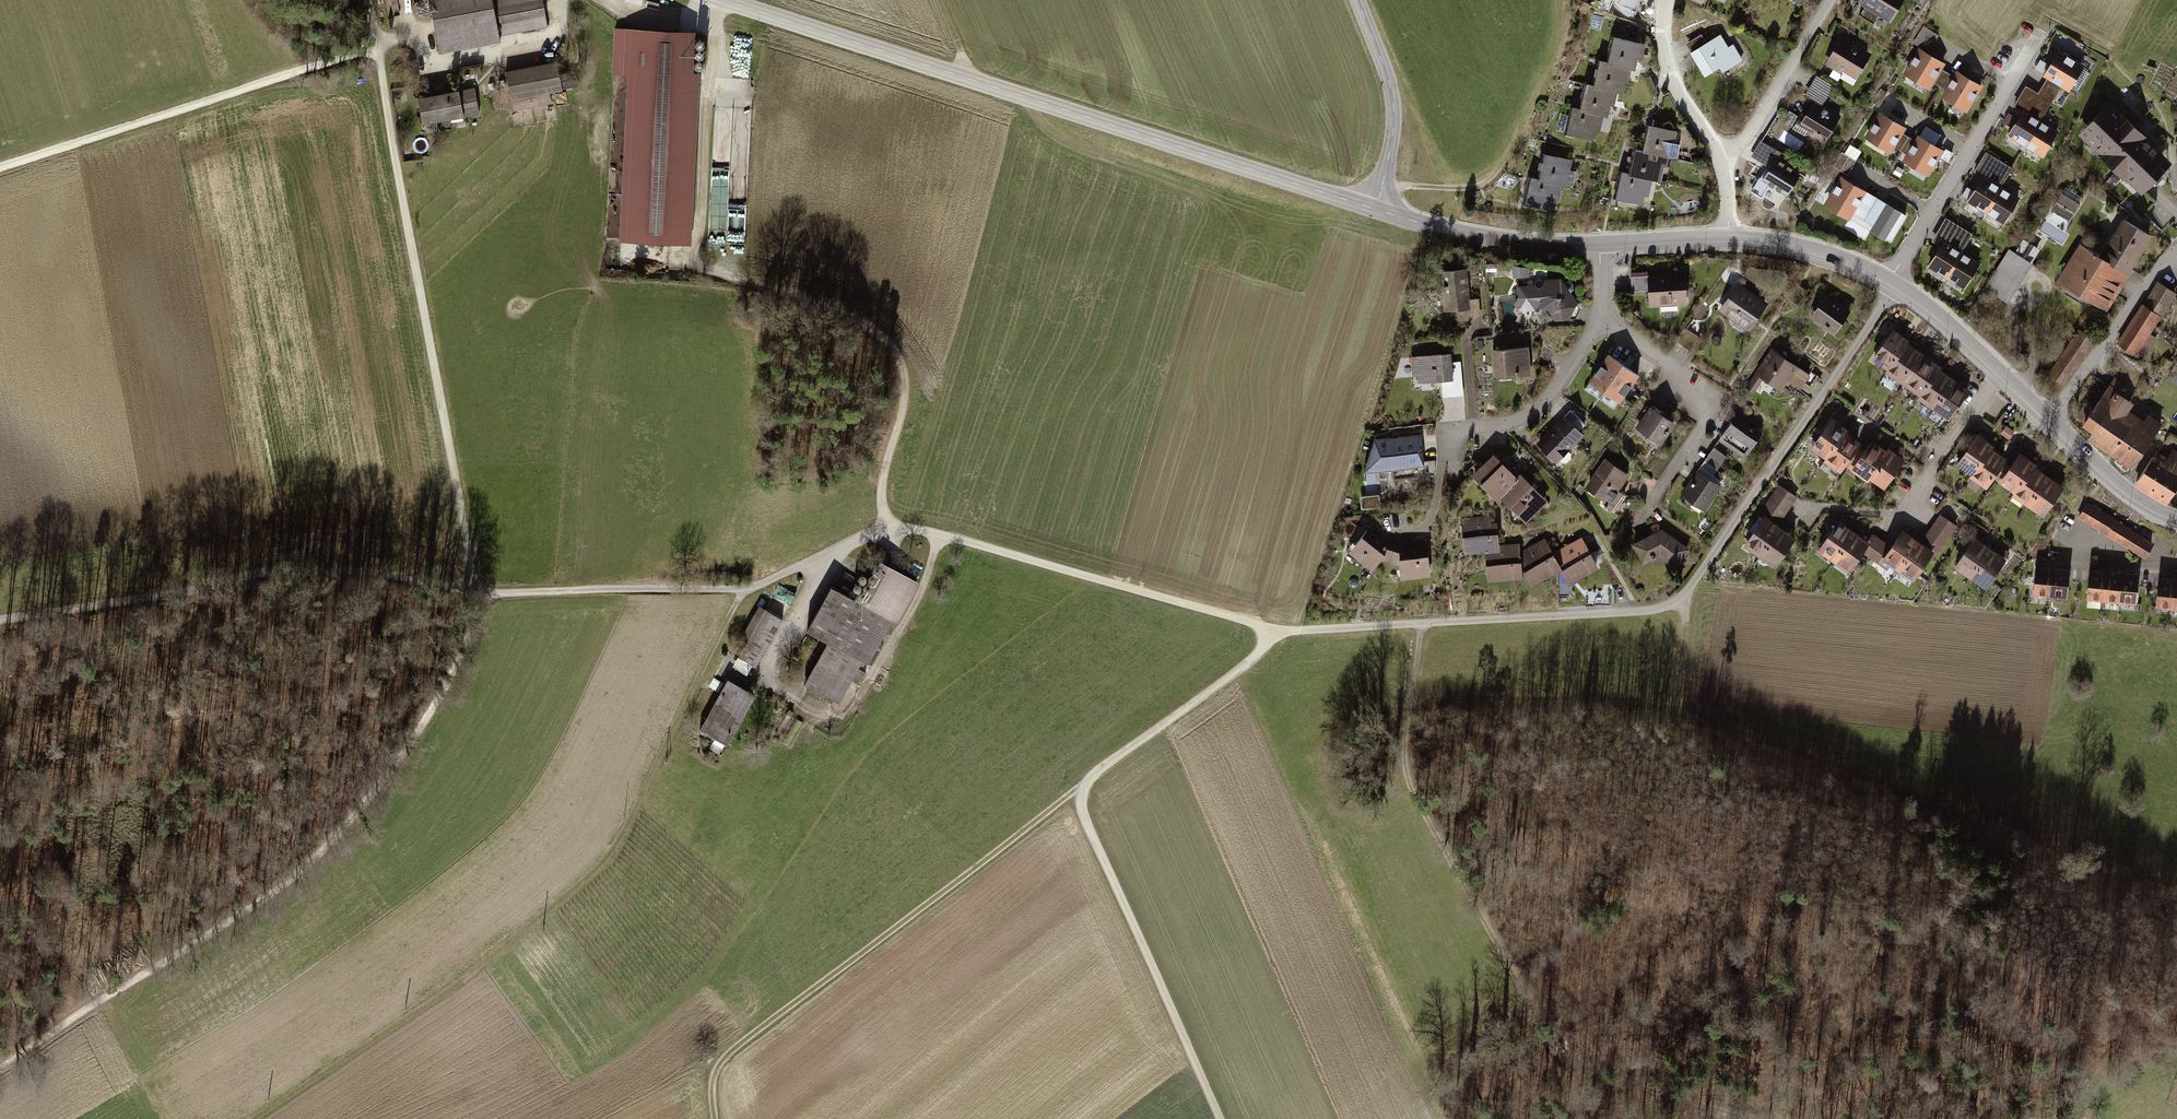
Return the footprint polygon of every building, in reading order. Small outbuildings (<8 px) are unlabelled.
[(440,52),(500,41),(499,34),(547,25),(542,0),(430,0),(435,24),(440,52)] [(1884,30),(1901,0),(1863,0),(1862,1),(1881,11),(1874,24),(1884,30)] [(422,6),(422,4),(421,2),(419,1),(416,1),(414,2),(413,4),(413,7),(415,9),(417,10),(419,10),(421,8),(422,6)] [(431,12),(431,9),(429,7),(427,6),(425,6),(422,8),(421,10),(422,12),(423,14),(425,15),(428,15),(430,14),(431,12)] [(1923,26),(1913,43),(1928,52),(1939,35),(1923,26)] [(625,71),(627,31),(617,31),(615,70),(625,71)] [(628,239),(682,242),(691,74),(693,35),(627,31),(625,71),(628,72),(636,72),(628,239)] [(1825,63),(1856,79),(1871,50),(1840,34),(1825,63)] [(1646,43),(1614,35),(1607,60),(1632,67),(1636,68),(1639,57),(1642,58),(1646,43)] [(1692,52),(1704,75),(1721,65),(1724,70),(1744,59),(1736,44),(1729,48),(1722,35),(1692,52)] [(705,45),(705,42),(703,40),(701,39),(699,39),(697,41),(696,43),(696,45),(697,47),(699,48),(702,48),(704,47),(705,45)] [(2057,41),(2052,39),(2048,45),(2053,48),(2057,41)] [(704,55),(704,53),(703,51),(701,49),(698,50),(696,51),(695,53),(695,56),(697,58),(699,59),(701,59),(703,57),(704,55)] [(2056,49),(2039,77),(2043,79),(2057,87),(2065,92),(2082,65),(2056,49)] [(1943,68),(1916,52),(1900,78),(1927,94),(1930,89),(1937,93),(1946,78),(1939,74),(1943,68)] [(738,57),(738,76),(751,76),(751,57),(738,57)] [(1628,82),(1632,67),(1607,60),(1601,59),(1593,85),(1618,92),(1622,93),(1625,81),(1628,82)] [(704,66),(704,63),(702,61),(700,60),(698,60),(696,62),(694,64),(695,66),(696,68),(698,69),(701,69),(703,68),(704,66)] [(560,64),(508,73),(514,110),(515,113),(523,112),(535,110),(545,108),(554,106),(552,95),(566,92),(564,85),(560,64)] [(636,72),(628,72),(620,239),(628,239),(636,72)] [(699,75),(691,74),(682,242),(690,242),(699,75)] [(1650,76),(1646,78),(1652,92),(1657,90),(1650,76)] [(1940,102),(1968,118),(1984,92),(1956,76),(1952,82),(1946,78),(1937,93),(1943,97),(1940,102)] [(2020,111),(2037,121),(2057,87),(2043,79),(2035,94),(2023,87),(2012,105),(2020,111)] [(580,90),(579,82),(564,85),(566,92),(580,90)] [(1614,106),(1618,92),(1593,85),(1588,84),(1581,109),(1605,115),(1608,116),(1611,105),(1614,106)] [(474,87),(417,98),(422,124),(479,113),(474,87)] [(1799,123),(1825,139),(1842,113),(1816,97),(1799,123)] [(2074,134),(2136,194),(2166,163),(2105,103),(2074,134)] [(1600,131),(1605,115),(1581,109),(1574,107),(1568,132),(1595,139),(1597,130),(1600,131)] [(2011,107),(2005,119),(2012,121),(2017,109),(2011,107)] [(1903,127),(1877,111),(1861,137),(1887,153),(1890,148),(1897,152),(1906,137),(1899,133),(1903,127)] [(2004,137),(2021,147),(2037,121),(2020,111),(2004,137)] [(2056,132),(2037,121),(2021,147),(2040,158),(2056,132)] [(1674,140),(1677,129),(1655,123),(1649,122),(1642,148),(1666,155),(1675,157),(1679,141),(1674,140)] [(1900,161),(1928,178),(1944,151),(1917,135),(1913,141),(1906,137),(1897,152),(1903,156),(1900,161)] [(1751,156),(1770,168),(1776,159),(1784,164),(1788,157),(1761,140),(1751,156)] [(1852,144),(1841,168),(1850,172),(1861,148),(1852,144)] [(1670,156),(1666,155),(1642,148),(1636,147),(1629,172),(1653,178),(1661,180),(1664,169),(1666,170),(1670,156)] [(1546,153),(1540,178),(1564,185),(1574,187),(1578,172),(1572,171),(1575,161),(1546,153)] [(1769,184),(1786,195),(1799,173),(1784,164),(1776,159),(1770,168),(1763,179),(1760,177),(1751,191),(1761,197),(1769,184)] [(1649,194),(1653,178),(1629,172),(1623,170),(1616,195),(1643,202),(1645,193),(1649,194)] [(1540,178),(1532,176),(1525,203),(1555,210),(1557,200),(1560,201),(1564,185),(1540,178)] [(1902,213),(1838,176),(1821,205),(1847,221),(1853,211),(1876,223),(1871,232),(1887,240),(1902,213)] [(1961,207),(1978,217),(1994,190),(1977,180),(1961,207)] [(2012,201),(1994,190),(1978,217),(1996,228),(2012,201)] [(2152,206),(2156,195),(2143,191),(2139,202),(2152,206)] [(2062,193),(2052,211),(2070,221),(2080,204),(2062,193)] [(2126,220),(2103,257),(2130,273),(2153,236),(2126,220)] [(2007,302),(2040,248),(2024,238),(2015,251),(2010,248),(1985,289),(2007,302)] [(1926,267),(1943,277),(1959,251),(1942,241),(1926,267)] [(2084,245),(2061,283),(2108,311),(2130,273),(2103,257),(2084,245)] [(1977,262),(1959,251),(1943,277),(1961,288),(1977,262)] [(1439,270),(1443,311),(1469,309),(1470,318),(1483,317),(1481,297),(1471,298),(1468,268),(1439,270)] [(1649,275),(1650,305),(1689,304),(1688,274),(1649,275)] [(1537,286),(1521,287),(1515,299),(1521,312),(1544,311),(1551,321),(1565,324),(1573,318),(1580,304),(1563,280),(1537,281),(1537,286)] [(2156,281),(2115,341),(2134,353),(2174,294),(2156,281)] [(1717,311),(1746,332),(1765,306),(1736,284),(1717,311)] [(1812,319),(1834,335),(1851,312),(1828,296),(1812,319)] [(1949,424),(1971,393),(1939,371),(1942,368),(1907,345),(1910,341),(1894,329),(1873,360),(1889,371),(1886,376),(1919,398),(1916,402),(1949,424)] [(2049,374),(2065,385),(2096,342),(2080,330),(2049,374)] [(1493,351),(1495,379),(1531,376),(1528,348),(1493,351)] [(1806,374),(1768,350),(1744,388),(1751,393),(1760,378),(1780,391),(1786,381),(1797,388),(1806,374)] [(1451,353),(1412,358),(1415,384),(1454,380),(1451,353)] [(1603,396),(1625,365),(1610,354),(1588,384),(1603,396)] [(1625,365),(1603,396),(1617,405),(1639,375),(1625,365)] [(2078,426),(2087,433),(2106,404),(2123,416),(2127,410),(2131,403),(2105,385),(2078,426)] [(2087,433),(2084,437),(2127,466),(2157,422),(2147,414),(2142,421),(2127,410),(2123,416),(2106,404),(2087,433)] [(1652,408),(1638,430),(1662,446),(1676,424),(1652,408)] [(1562,415),(1535,444),(1555,464),(1583,435),(1562,415)] [(1761,434),(1736,417),(1720,440),(1745,457),(1761,434)] [(1830,418),(1809,448),(1821,457),(1819,461),(1835,472),(1857,442),(1844,432),(1846,430),(1830,418)] [(2015,429),(2007,423),(2000,433),(2008,439),(2015,429)] [(1421,434),(1374,440),(1363,474),(1425,467),(1421,434)] [(1960,464),(1976,475),(1994,450),(1996,446),(1980,435),(1960,464)] [(1868,441),(1848,470),(1865,482),(1867,479),(1882,489),(1903,459),(1886,447),(1883,451),(1868,441)] [(1713,446),(1682,492),(1706,509),(1722,485),(1712,478),(1727,456),(1713,446)] [(2167,501),(2176,486),(2176,451),(2172,448),(2167,456),(2156,449),(2135,481),(2167,501)] [(1974,479),(1990,489),(2010,460),(1994,450),(1976,475),(1974,479)] [(1500,495),(1518,478),(1493,454),(1471,476),(1495,500),(1500,495)] [(1603,454),(1584,481),(1608,498),(1605,503),(1611,507),(1623,490),(1618,486),(1628,471),(1603,454)] [(2000,486),(2017,497),(2035,470),(2038,465),(2021,454),(2000,486)] [(2016,499),(2045,518),(2064,489),(2035,470),(2017,497),(2016,499)] [(1518,478),(1500,495),(1527,523),(1549,502),(1521,475),(1518,478)] [(1742,544),(1775,567),(1795,537),(1780,527),(1798,500),(1779,488),(1762,514),(1763,514),(1742,544)] [(2151,542),(2085,503),(2076,518),(2142,557),(2151,542)] [(1926,546),(1903,530),(1891,548),(1874,536),(1869,543),(1862,554),(1888,572),(1891,567),(1913,582),(1932,555),(1936,558),(1958,527),(1941,515),(1925,538),(1929,541),(1926,546)] [(1484,551),(1497,550),(1494,518),(1459,520),(1462,556),(1484,554),(1484,551)] [(1712,524),(1706,518),(1699,525),(1706,531),(1712,524)] [(1839,523),(1818,553),(1848,574),(1862,554),(1869,543),(1839,523)] [(1676,564),(1689,545),(1663,527),(1632,541),(1641,563),(1659,555),(1676,564)] [(1389,546),(1368,529),(1350,552),(1372,570),(1380,560),(1390,563),(1394,547),(1389,546)] [(1599,568),(1583,540),(1553,557),(1562,573),(1570,585),(1599,568)] [(2007,560),(1976,540),(1955,571),(1986,591),(2007,560)] [(1531,591),(1562,573),(1553,557),(1545,542),(1521,557),(1522,575),(1531,591)] [(1430,574),(1426,545),(1400,549),(1394,547),(1390,563),(1400,565),(1401,578),(1430,574)] [(1522,575),(1521,557),(1520,548),(1497,550),(1484,551),(1484,554),(1486,583),(1522,580),(1522,575)] [(882,570),(882,567),(881,565),(878,564),(876,564),(874,566),(873,568),(873,570),(874,572),(877,573),(879,573),(881,572),(882,570)] [(829,641),(805,684),(837,702),(862,659),(868,663),(868,662),(871,663),(883,642),(880,641),(913,581),(885,566),(863,604),(831,586),(807,629),(829,641)] [(2069,570),(2036,567),(2033,592),(2066,596),(2069,570)] [(2138,575),(2090,570),(2087,597),(2088,597),(2101,598),(2136,602),(2138,575)] [(867,578),(867,576),(866,574),(864,573),(861,573),(859,574),(858,576),(858,579),(860,581),(862,582),(864,582),(866,580),(867,578)] [(877,579),(877,576),(876,574),(873,573),(871,573),(869,575),(868,577),(868,579),(869,581),(872,582),(874,582),(876,581),(877,579)] [(2159,579),(2156,605),(2173,606),(2176,607),(2176,581),(2159,579)] [(862,587),(862,585),(861,583),(858,582),(856,582),(854,583),(853,586),(853,588),(854,590),(857,591),(859,591),(861,590),(862,587)] [(872,588),(872,585),(871,583),(868,582),(866,582),(864,584),(863,586),(863,588),(864,590),(867,591),(869,591),(871,590),(872,588)] [(778,584),(769,606),(787,613),(796,591),(778,584)] [(867,596),(867,594),(865,592),(863,591),(861,591),(859,592),(857,595),(858,597),(859,599),(861,600),(864,600),(866,599),(867,596)] [(2101,598),(2088,597),(2087,607),(2100,608),(2101,598)] [(755,666),(782,618),(765,608),(733,666),(745,673),(751,664),(755,666)] [(725,677),(729,680),(698,734),(713,742),(710,747),(718,752),(724,741),(752,692),(743,687),(747,681),(729,670),(725,677)]
